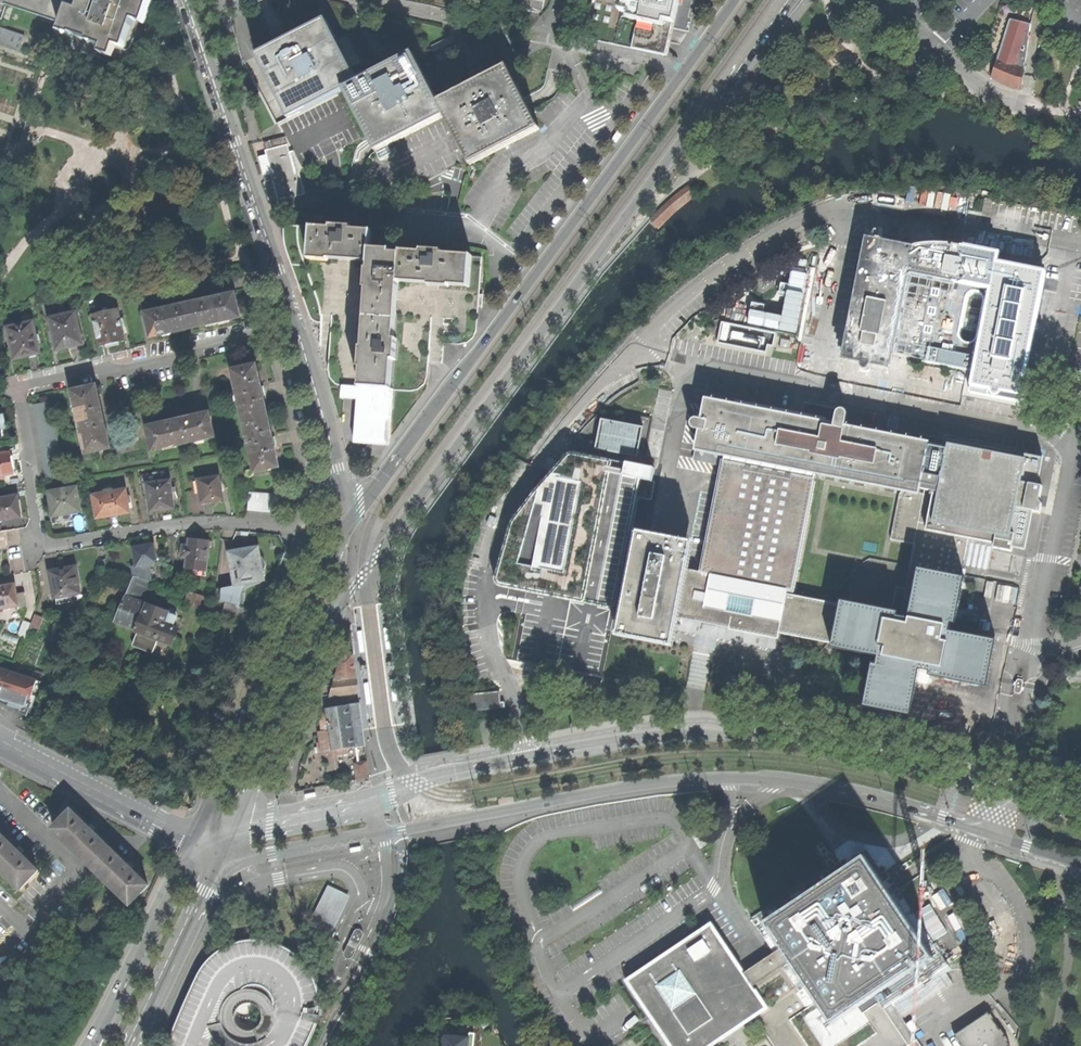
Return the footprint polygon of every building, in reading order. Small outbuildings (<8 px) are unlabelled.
[(6,3),(16,7),(57,20),(54,27),(63,30),(76,35),(91,40),(108,45),(105,54),(103,58),(124,65),(128,52),(139,20),(145,22),(146,18),(152,0),(7,0),(6,3)] [(586,38),(667,55),(671,37),(679,0),(594,0),(588,29),(586,38)] [(257,55),(289,118),(336,94),(345,89),(359,82),(327,19),(289,39),(257,55)] [(1019,67),(1024,69),(1030,25),(1010,19),(997,60),(1019,67)] [(575,36),(586,38),(588,29),(577,26),(575,36)] [(19,35),(12,32),(0,28),(0,42),(15,48),(19,35)] [(456,33),(430,45),(434,55),(460,43),(456,33)] [(20,49),(24,37),(19,35),(15,48),(20,49)] [(359,82),(345,89),(368,133),(371,138),(377,151),(390,145),(446,116),(439,102),(423,71),(414,54),(383,70),(371,76),(359,82)] [(1019,67),(997,60),(991,77),(999,82),(1005,85),(1013,88),(1021,89),(1023,80),(1024,69),(1019,67)] [(478,82),(439,102),(446,116),(468,159),(472,165),(541,130),(509,67),(488,78),(478,82)] [(261,87),(270,105),(276,102),(267,84),(261,87)] [(361,136),(368,133),(345,89),(336,94),(359,137),(361,136)] [(368,133),(361,136),(364,141),(371,138),(368,133)] [(287,136),(265,142),(267,150),(289,144),(287,136)] [(291,151),(289,144),(267,150),(272,171),(280,201),(306,194),(295,150),(291,151)] [(666,202),(649,220),(658,229),(676,212),(696,196),(688,185),(666,202)] [(326,345),(332,346),(331,357),(331,369),(332,378),(337,383),(344,386),(362,387),(364,358),(367,317),(368,298),(369,289),(371,262),(344,260),(311,258),(313,227),(298,226),(299,239),(300,246),(304,258),(318,299),(321,307),(322,316),(322,323),(321,345),(326,345)] [(344,260),(371,262),(372,249),(373,231),(353,230),(332,229),(313,227),(311,258),(344,260)] [(847,344),(844,358),(862,361),(862,367),(864,369),(868,370),(872,368),(873,363),(891,367),(894,353),(977,370),(974,384),(991,387),(992,393),(994,395),(998,396),(1001,394),(1003,390),(1022,393),(1024,379),(1045,271),(1002,262),(966,246),(966,249),(962,248),(963,244),(954,243),(953,246),(950,246),(950,243),(924,248),(868,236),(847,344)] [(402,251),(372,249),(371,262),(369,289),(368,298),(367,317),(398,319),(399,300),(400,282),(402,251)] [(402,251),(400,282),(443,285),(470,287),(473,257),(444,254),(423,253),(402,251)] [(398,319),(396,340),(431,342),(432,319),(440,320),(466,321),(479,322),(483,257),(473,257),(470,287),(443,285),(400,282),(399,300),(398,319)] [(759,291),(765,295),(776,286),(775,281),(762,275),(758,278),(759,291)] [(214,299),(191,304),(194,316),(196,327),(206,325),(230,320),(241,317),(236,294),(214,299)] [(194,316),(191,304),(168,309),(147,314),(152,337),(163,335),(186,329),(196,327),(194,316)] [(93,314),(100,346),(111,343),(125,340),(124,334),(121,319),(118,309),(93,314)] [(50,318),(57,350),(70,347),(83,344),(76,312),(50,318)] [(396,340),(398,319),(367,317),(364,358),(362,387),(393,390),(396,340)] [(7,327),(14,359),(27,356),(41,353),(34,321),(7,327)] [(776,345),(778,332),(722,322),(719,342),(768,351),(769,344),(776,345)] [(258,418),(269,416),(265,395),(263,386),(258,365),(234,370),(245,421),(258,418)] [(73,391),(87,453),(110,448),(104,420),(103,413),(97,385),(73,391)] [(388,442),(393,390),(362,387),(344,386),(343,395),(362,396),(358,440),(388,442)] [(809,414),(737,399),(736,405),(713,399),(708,398),(704,417),(701,417),(697,417),(695,419),(693,423),(694,426),(697,428),(702,429),(697,452),(726,457),(816,473),(826,475),(901,489),(926,494),(927,494),(933,495),(943,447),(936,446),(936,444),(847,427),(849,415),(849,412),(846,408),(842,408),(839,410),(838,413),(810,408),(809,414)] [(691,404),(690,415),(698,416),(699,404),(691,404)] [(148,427),(153,451),(215,437),(210,413),(182,419),(175,421),(148,427)] [(258,418),(245,421),(256,472),(280,467),(276,446),(274,436),(269,416),(258,418)] [(644,427),(602,420),(596,450),(639,457),(644,427)] [(685,447),(692,448),(695,427),(688,426),(685,447)] [(1011,551),(1013,545),(1026,548),(1033,511),(1037,512),(1042,487),(1038,486),(1044,458),(1028,455),(1029,451),(946,435),(943,447),(936,446),(926,494),(927,494),(927,499),(925,498),(916,545),(911,572),(902,617),(894,616),(895,611),(849,602),(848,607),(788,595),(786,604),(783,621),(781,634),(841,645),(840,649),(874,656),(875,653),(881,654),(879,662),(878,668),(874,667),(866,707),(882,710),(895,713),(912,716),(921,670),(932,672),(931,676),(988,687),(996,641),(957,633),(956,636),(949,634),(952,618),(957,619),(964,583),(959,582),(962,566),(968,537),(993,542),(992,548),(1011,551)] [(2,475),(14,473),(12,462),(11,452),(0,454),(0,476),(2,475)] [(511,523),(495,578),(498,583),(590,603),(607,607),(612,605),(634,495),(650,498),(653,483),(649,482),(652,469),(569,453),(567,454),(511,523)] [(789,589),(794,590),(816,473),(726,457),(704,573),(711,574),(738,579),(789,589)] [(162,481),(160,471),(145,473),(147,484),(162,481)] [(147,484),(145,473),(140,474),(143,496),(149,495),(147,484)] [(200,491),(202,502),(212,501),(223,499),(220,476),(198,480),(200,491)] [(162,481),(147,484),(149,495),(151,511),(163,510),(175,508),(171,480),(162,481)] [(54,515),(54,516),(72,513),(81,511),(76,487),(49,492),(54,515)] [(94,495),(98,518),(114,515),(130,512),(129,507),(127,494),(126,489),(114,491),(106,493),(94,495)] [(901,489),(891,540),(916,545),(925,498),(927,499),(927,494),(926,494),(901,489)] [(250,493),(248,509),(283,512),(284,496),(250,493)] [(21,517),(19,505),(18,495),(0,498),(0,520),(21,517)] [(73,520),(72,513),(54,516),(54,515),(53,515),(52,517),(51,518),(52,521),(53,523),(55,523),(64,522),(73,520)] [(788,595),(789,589),(738,579),(711,574),(704,573),(691,570),(696,541),(637,529),(632,558),(625,557),(611,631),(613,631),(618,632),(617,636),(676,648),(682,618),(710,623),(729,627),(729,630),(780,639),(781,634),(783,621),(786,604),(788,595)] [(969,532),(962,566),(988,571),(992,548),(994,537),(969,532)] [(187,557),(186,569),(197,570),(207,571),(210,541),(198,540),(189,539),(189,546),(183,545),(182,557),(187,557)] [(134,547),(138,566),(147,564),(158,562),(155,543),(143,546),(134,547)] [(233,575),(236,585),(265,580),(263,570),(265,569),(265,563),(262,557),(260,558),(258,547),(242,550),(229,552),(233,575)] [(50,571),(55,597),(56,597),(77,593),(80,592),(76,567),(62,569),(50,571)] [(150,581),(134,575),(123,604),(138,610),(142,602),(150,581)] [(18,605),(19,605),(17,594),(15,584),(3,586),(0,586),(0,608),(18,605)] [(25,592),(17,594),(19,605),(18,605),(18,608),(27,606),(25,592)] [(142,602),(138,610),(145,613),(148,605),(142,602)] [(226,602),(222,613),(259,624),(262,613),(244,607),(226,602)] [(138,629),(145,613),(138,610),(123,604),(116,620),(128,625),(138,629)] [(138,629),(138,630),(144,633),(141,640),(153,645),(156,637),(158,638),(173,644),(178,629),(173,627),(178,614),(177,610),(172,608),(168,610),(167,612),(148,605),(145,613),(138,629)] [(38,632),(44,617),(35,613),(31,622),(29,628),(38,632)] [(29,628),(31,622),(24,619),(19,632),(26,635),(29,628)] [(141,640),(144,633),(138,630),(132,644),(152,652),(158,638),(156,637),(153,645),(141,640)] [(349,640),(343,656),(346,655),(351,641),(349,640)] [(334,681),(356,678),(353,655),(346,655),(343,656),(334,681)] [(0,696),(0,701),(13,704),(28,709),(30,700),(32,696),(36,680),(0,669),(0,691),(1,691),(0,696)] [(356,678),(334,681),(329,695),(358,692),(356,678)] [(1015,694),(1021,695),(1024,686),(1022,681),(1018,681),(1016,684),(1015,694)] [(501,689),(467,694),(469,711),(508,706),(507,699),(503,700),(501,689)] [(323,731),(326,750),(347,746),(354,745),(354,748),(365,746),(362,722),(359,702),(348,704),(348,706),(327,710),(328,712),(320,714),(323,731)] [(895,713),(882,710),(877,734),(883,735),(891,737),(895,713)] [(318,748),(319,751),(326,750),(323,731),(319,732),(320,743),(317,743),(318,748)] [(326,750),(319,751),(319,752),(320,763),(327,762),(328,771),(337,770),(334,755),(348,753),(347,746),(326,750)] [(356,763),(358,779),(369,777),(367,762),(356,763)] [(56,827),(94,863),(110,847),(96,834),(86,824),(71,810),(63,819),(53,828),(54,829),(56,827)] [(87,824),(86,824),(96,834),(96,833),(94,831),(89,826),(87,824)] [(56,827),(54,829),(108,881),(130,903),(132,900),(94,863),(56,827)] [(20,888),(38,870),(24,856),(14,846),(0,833),(0,864),(22,886),(20,888)] [(14,846),(24,856),(24,855),(22,853),(17,848),(14,846)] [(132,900),(130,903),(131,903),(149,885),(134,871),(124,861),(110,847),(94,863),(132,900)] [(756,1014),(777,1045),(905,1045),(909,1043),(884,1007),(891,1003),(948,965),(878,860),(865,858),(851,855),(753,920),(757,927),(778,958),(749,978),(768,1006),(756,1014)] [(125,861),(124,861),(134,871),(135,870),(132,868),(128,863),(125,861)] [(20,888),(22,886),(0,864),(0,868),(20,888)] [(345,893),(330,886),(327,892),(304,938),(320,945),(326,931),(345,893)] [(756,1014),(768,1006),(749,978),(712,923),(629,979),(673,1045),(709,1045),(756,1014)] [(355,930),(351,940),(359,944),(364,936),(364,933),(362,930),(360,929),(358,929),(355,930)] [(321,999),(320,990),(314,973),(306,961),(296,953),(286,946),(274,941),(262,939),(250,939),(237,941),(225,946),(214,953),(203,965),(195,979),(178,1018),(167,1045),(217,1045),(219,1042),(222,1045),(308,1045),(309,1044),(317,1027),(319,1022),(321,1015),(321,1007),(321,999)] [(358,948),(359,944),(351,940),(349,944),(358,948)] [(358,948),(349,944),(344,953),(344,956),(345,958),(348,959),(351,959),(354,957),(358,948)] [(891,1003),(884,1007),(909,1043),(910,1045),(921,1045),(891,1003)] [(1011,1045),(989,1011),(956,1033),(964,1045),(1009,1045),(1011,1045)] [(444,1045),(471,1045),(472,1037),(445,1035),(444,1045)]
